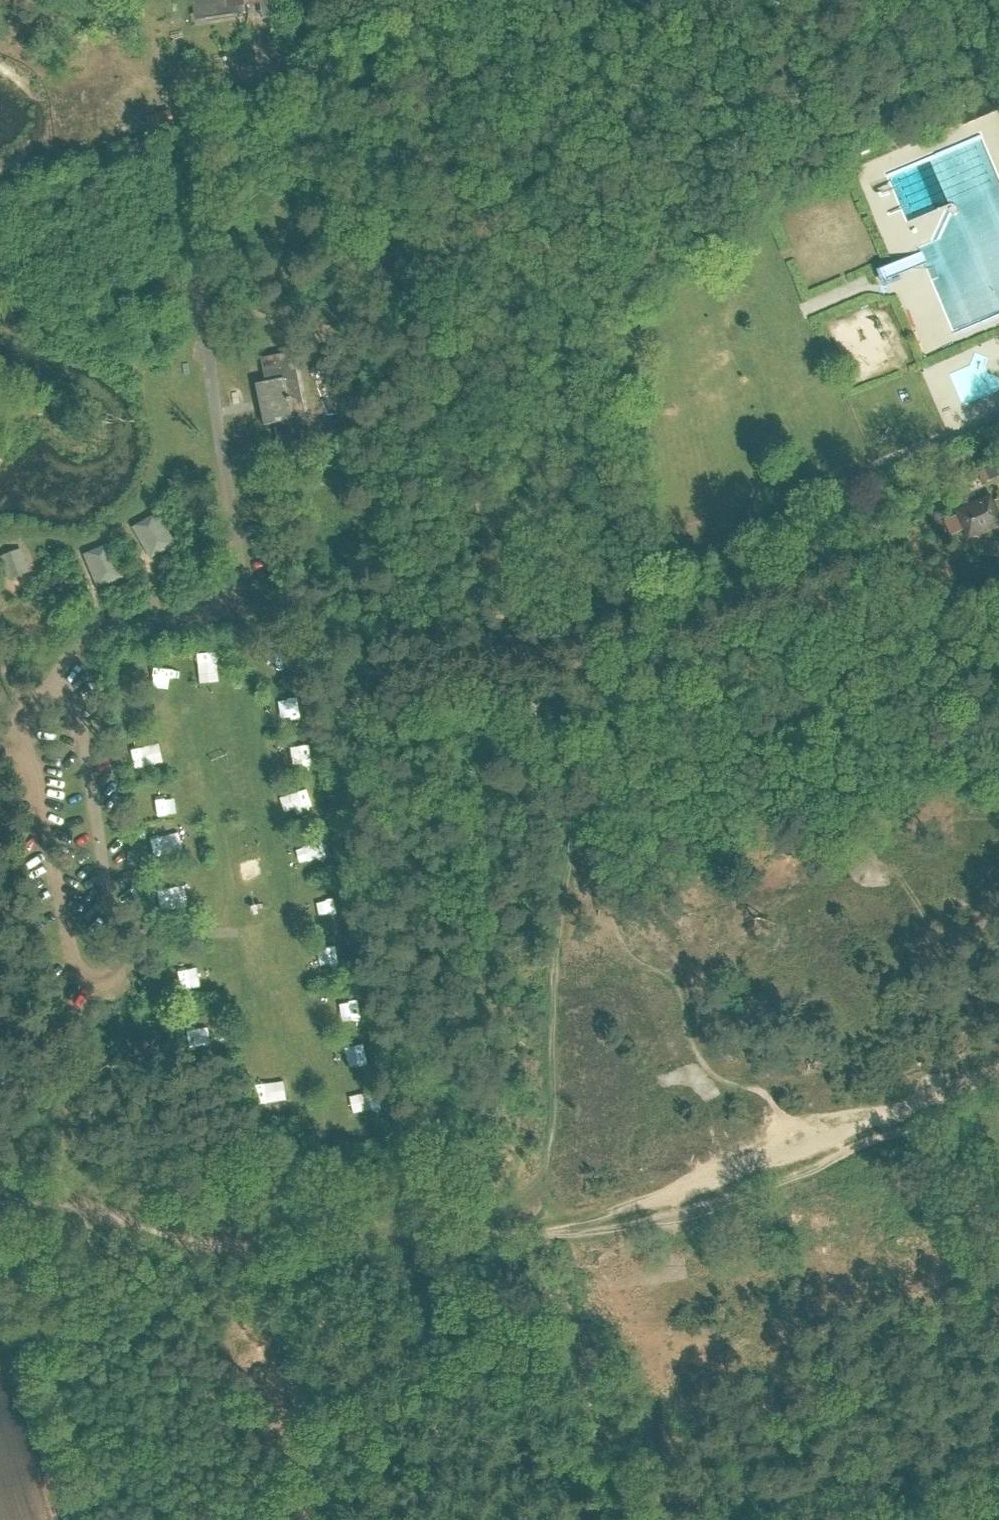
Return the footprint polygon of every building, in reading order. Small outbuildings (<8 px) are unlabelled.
[(230,11),(265,5),(264,0),(228,0),(230,11)] [(946,353),(961,400),(996,389),(981,342),(946,353)] [(311,441),(292,352),(260,359),(265,382),(255,384),(264,426),(274,424),(279,447),(311,441)] [(984,467),(987,476),(989,479),(998,475),(998,460),(984,467)] [(975,531),(992,524),(989,519),(998,515),(989,495),(956,510),(965,530),(973,526),(975,531)] [(942,522),(949,537),(961,532),(954,517),(942,522)] [(254,856),(239,861),(243,873),(258,868),(254,856)]
